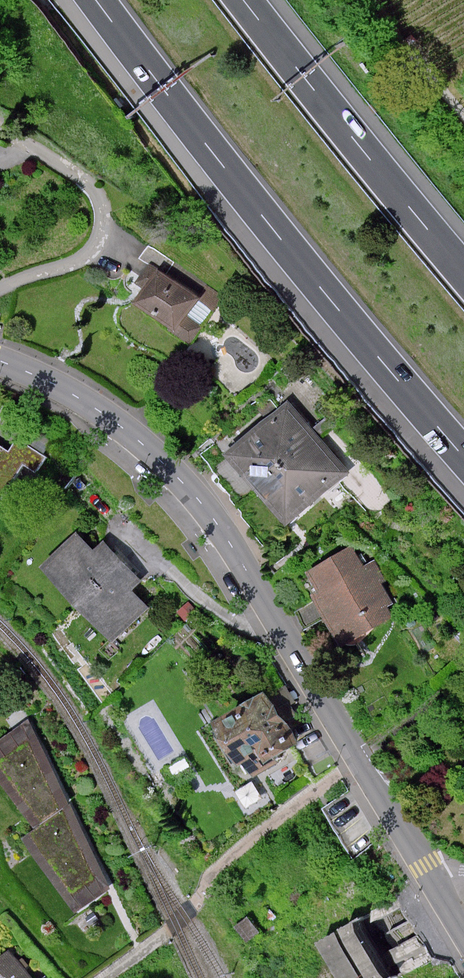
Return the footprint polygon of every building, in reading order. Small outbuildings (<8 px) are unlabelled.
[(167,271),(148,300),(184,322),(178,331),(198,343),(227,296),(208,285),(201,292),(167,271)] [(293,402),(235,454),(296,523),(355,470),(293,402)] [(8,500),(33,462),(43,469),(52,455),(22,436),(13,449),(0,440),(0,494),(8,500)] [(83,526),(45,564),(123,640),(157,606),(138,587),(149,575),(112,538),(103,547),(83,526)] [(360,548),(312,574),(322,590),(316,593),(346,647),(401,617),(394,604),(400,600),(380,563),(371,568),(360,548)] [(278,682),(225,714),(258,768),(311,735),(278,682)] [(0,742),(0,770),(43,828),(30,837),(84,911),(118,886),(36,717),(0,742)] [(328,940),(347,977),(421,977),(386,910),(328,940)] [(0,961),(0,977),(36,977),(36,971),(15,948),(0,961)]
